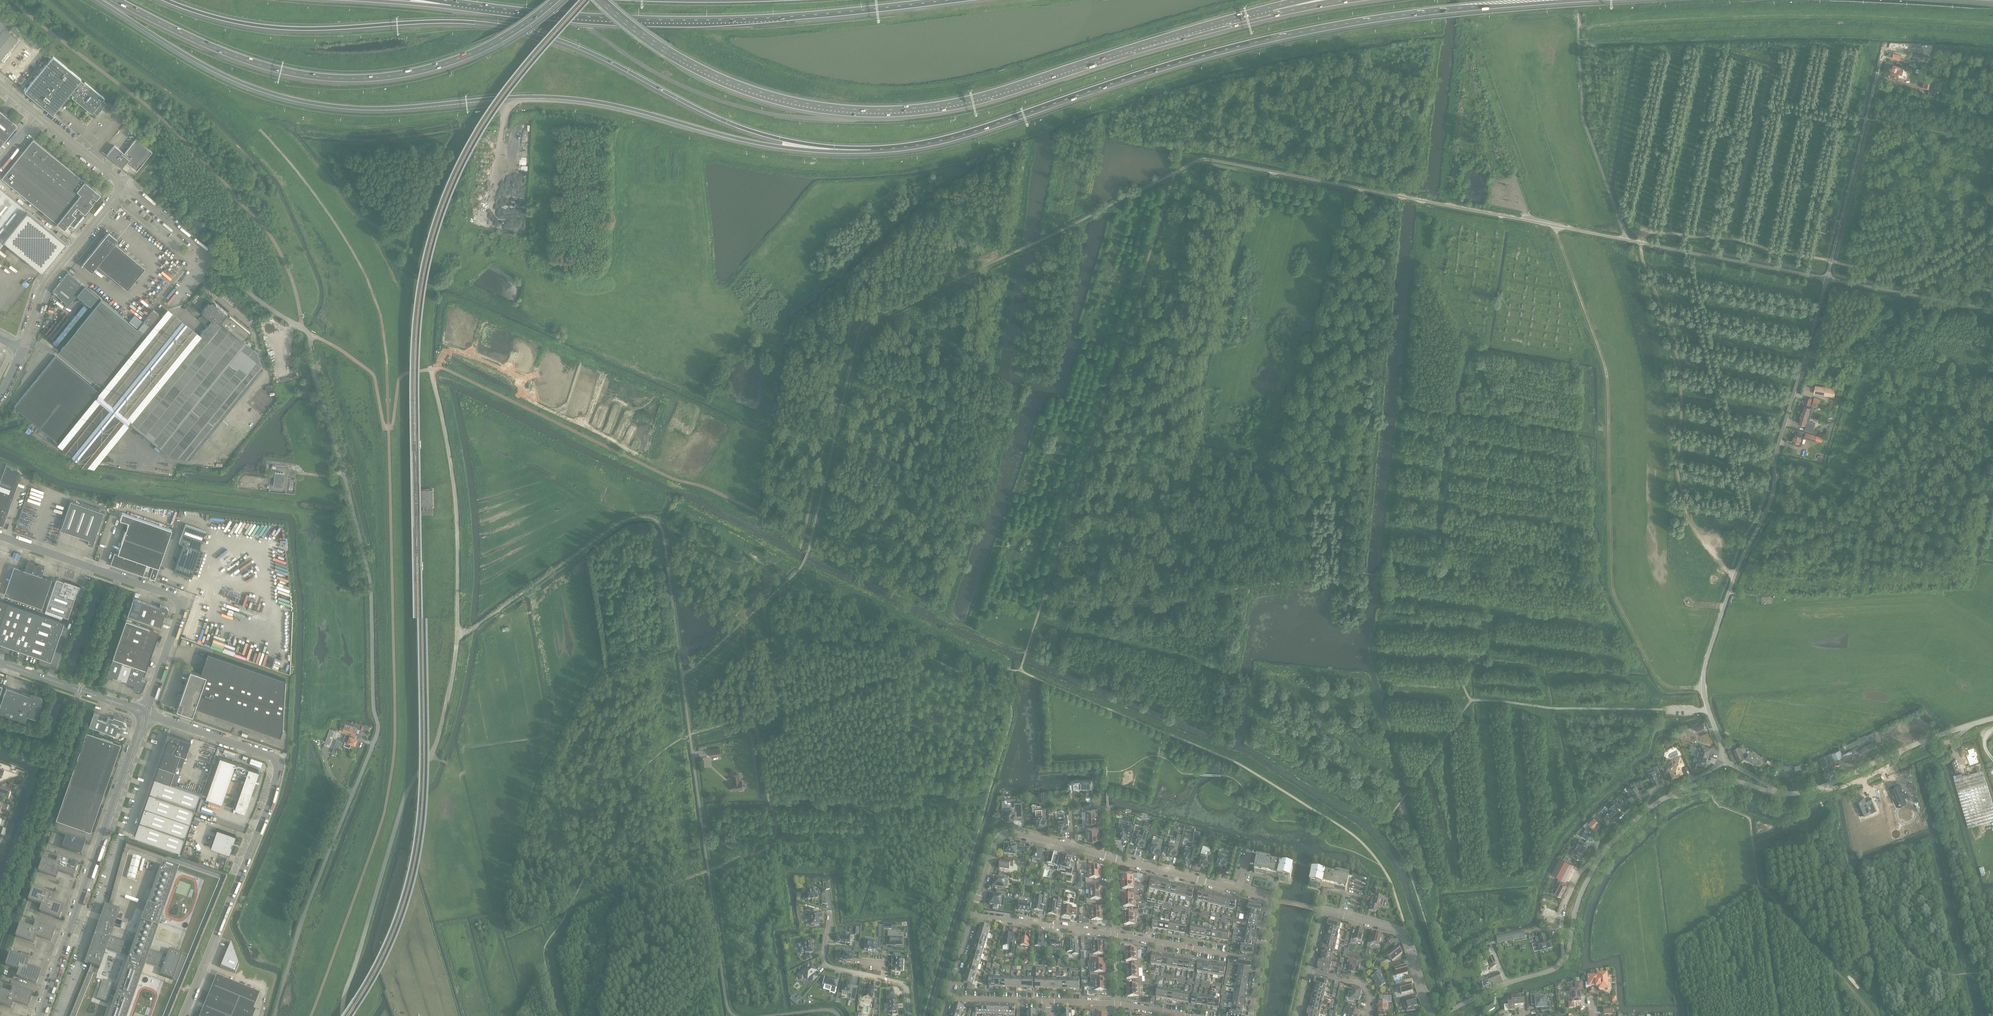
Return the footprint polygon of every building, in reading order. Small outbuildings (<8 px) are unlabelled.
[(9,22),(8,22),(0,15),(0,33),(9,22)] [(0,33),(0,63),(1,61),(0,61),(1,60),(18,39),(9,32),(13,26),(9,22),(0,33)] [(1905,57),(1900,56),(1901,53),(1894,51),(1892,58),(1900,60),(1900,59),(1903,59),(1903,58),(1905,59),(1905,57)] [(81,79),(54,56),(53,56),(50,60),(32,82),(29,86),(25,91),(53,114),(70,92),(74,95),(72,97),(88,110),(88,112),(90,112),(92,113),(94,111),(97,114),(107,103),(103,100),(105,98),(85,81),(84,82),(81,79)] [(1903,68),(1894,66),(1894,69),(1890,68),(1890,69),(1889,69),(1888,73),(1889,74),(1892,75),(1891,79),(1897,80),(1898,78),(1898,76),(1898,74),(1902,74),(1903,68)] [(1924,80),(1922,87),(1930,89),(1932,82),(1924,80)] [(1929,95),(1936,97),(1938,90),(1930,88),(1929,95)] [(16,127),(18,125),(0,111),(0,147),(16,127)] [(1852,139),(1850,138),(1851,133),(1848,132),(1848,133),(1845,132),(1844,136),(1847,137),(1846,139),(1845,139),(1844,144),(1845,145),(1844,145),(1848,146),(1849,142),(1851,142),(1852,139)] [(84,181),(33,139),(1,178),(57,223),(64,230),(81,210),(85,214),(101,194),(85,181),(84,181)] [(114,145),(107,155),(122,167),(126,162),(137,171),(152,151),(136,139),(124,153),(114,145)] [(3,239),(42,271),(66,242),(27,210),(0,188),(0,243),(3,239)] [(1821,215),(1819,220),(1822,221),(1820,230),(1823,231),(1823,230),(1825,231),(1828,220),(1825,220),(1826,217),(1821,215)] [(115,243),(118,240),(109,232),(100,243),(82,265),(83,265),(92,272),(97,265),(128,290),(145,268),(115,243)] [(68,273),(53,291),(52,292),(69,305),(77,295),(90,306),(98,296),(70,273),(68,273)] [(101,300),(60,351),(59,352),(104,389),(161,318),(161,317),(161,316),(160,315),(154,310),(138,329),(101,300)] [(190,459),(263,369),(257,352),(243,340),(250,331),(230,315),(229,316),(226,314),(227,313),(213,302),(212,301),(211,301),(210,302),(202,312),(203,313),(199,319),(208,326),(200,335),(129,423),(172,457),(190,459)] [(101,392),(59,443),(91,470),(129,423),(200,335),(168,310),(161,318),(104,389),(101,392)] [(143,321),(141,320),(135,315),(129,321),(137,328),(143,321)] [(56,356),(45,370),(14,407),(59,443),(101,392),(56,356)] [(1836,389),(1816,385),(1814,394),(1835,397),(1836,389)] [(1813,409),(1804,406),(1801,414),(1811,418),(1813,409)] [(1811,418),(1801,414),(1798,423),(1806,426),(1805,430),(1813,433),(1816,424),(1810,421),(1811,418)] [(1805,438),(1815,442),(1817,436),(1799,430),(1797,435),(1795,435),(1793,442),(1801,445),(1801,447),(1802,447),(1805,438)] [(0,481),(0,525),(1,525),(2,525),(3,525),(4,524),(22,473),(18,469),(6,464),(0,481)] [(275,472),(274,486),(282,487),(284,473),(275,472)] [(104,512),(80,504),(71,501),(61,530),(89,539),(87,544),(93,546),(104,512)] [(114,551),(110,563),(114,564),(155,579),(155,578),(172,529),(122,512),(120,519),(125,521),(129,522),(118,553),(114,551)] [(205,531),(185,524),(179,542),(183,544),(173,571),(191,577),(201,550),(199,549),(205,531)] [(42,608),(52,579),(41,575),(44,566),(38,564),(37,563),(36,563),(34,563),(28,560),(25,570),(14,566),(4,594),(42,608)] [(57,579),(46,610),(68,617),(76,595),(81,586),(64,580),(64,581),(57,579)] [(166,617),(168,611),(168,610),(168,609),(168,608),(167,608),(167,607),(166,607),(166,606),(160,604),(159,607),(134,598),(127,616),(160,627),(164,616),(166,617)] [(51,660),(64,622),(62,621),(7,602),(0,624),(0,643),(51,660)] [(140,668),(147,649),(153,630),(150,629),(126,621),(113,658),(107,676),(106,676),(112,678),(113,677),(121,680),(120,681),(126,683),(126,682),(126,681),(134,684),(134,686),(134,687),(134,688),(134,689),(134,690),(135,690),(135,691),(136,691),(137,691),(138,692),(139,691),(140,691),(141,691),(142,690),(142,689),(143,689),(143,688),(146,680),(145,680),(142,679),(143,675),(144,675),(144,676),(146,670),(146,669),(146,670),(140,668)] [(282,729),(285,679),(208,652),(200,674),(192,671),(190,670),(182,694),(180,699),(176,710),(192,715),(195,707),(280,736),(282,729)] [(5,692),(0,706),(0,713),(25,722),(28,715),(37,718),(42,702),(43,702),(43,701),(43,700),(43,699),(42,699),(42,698),(42,697),(41,697),(40,696),(39,696),(35,694),(34,693),(33,692),(32,692),(31,692),(30,693),(29,695),(7,687),(5,692)] [(126,725),(127,724),(127,723),(126,722),(126,721),(125,721),(124,720),(113,717),(113,718),(108,717),(106,721),(97,718),(99,713),(94,712),(89,726),(116,735),(117,731),(122,732),(124,728),(125,728),(126,725)] [(358,728),(345,724),(342,731),(355,736),(358,728)] [(83,828),(106,762),(107,760),(114,762),(120,744),(87,733),(57,818),(83,828)] [(163,751),(158,765),(174,771),(176,765),(180,755),(185,757),(186,757),(189,747),(191,741),(170,734),(169,734),(168,738),(163,751)] [(358,739),(349,735),(347,741),(355,745),(358,739)] [(1866,735),(1843,747),(1846,753),(1858,747),(1869,741),(1866,735)] [(337,740),(332,753),(335,754),(339,745),(342,746),(343,743),(337,740)] [(1756,754),(1757,753),(1753,751),(1752,752),(1748,750),(1747,752),(1745,747),(1742,749),(1740,745),(1736,746),(1735,742),(1727,746),(1729,750),(1728,750),(1732,762),(1744,756),(1743,754),(1747,752),(1748,753),(1745,758),(1751,762),(1756,754)] [(1863,748),(1859,750),(1861,754),(1866,751),(1876,747),(1873,742),(1863,747),(1863,748)] [(1691,745),(1689,750),(1698,753),(1707,756),(1709,751),(1710,751),(1711,748),(1700,745),(1699,748),(1691,745)] [(710,749),(711,757),(721,756),(720,748),(710,749)] [(1970,765),(1979,762),(1976,756),(1978,756),(1976,752),(1975,752),(1973,748),(1968,750),(1969,754),(1966,755),(1970,765)] [(1841,750),(1828,755),(1830,762),(1843,756),(1841,750)] [(1696,757),(1694,761),(1705,765),(1706,762),(1707,756),(1698,753),(1696,757)] [(1755,764),(1755,763),(1759,766),(1762,761),(1757,758),(1758,756),(1756,754),(1751,762),(1755,764)] [(249,797),(258,770),(220,756),(206,797),(222,803),(234,807),(240,809),(243,810),(244,811),(247,801),(249,797)] [(1666,771),(1667,773),(1668,773),(1671,772),(1673,776),(1681,772),(1679,767),(1683,764),(1679,757),(1672,761),(1674,765),(1669,768),(1666,769),(1666,771)] [(1955,759),(1949,762),(1952,772),(1959,770),(1955,759)] [(154,777),(154,778),(170,783),(174,771),(158,765),(154,776),(154,777)] [(1648,774),(1654,784),(1660,781),(1657,775),(1660,773),(1657,766),(1653,768),(1655,771),(1648,774)] [(1835,775),(1836,774),(1833,766),(1824,770),(1826,773),(1824,774),(1826,779),(1828,778),(1829,779),(1835,776),(1835,775)] [(1954,778),(1968,827),(1992,820),(1992,803),(1983,770),(1954,778)] [(731,782),(732,791),(743,789),(741,781),(740,781),(739,775),(732,776),(733,782),(731,782)] [(154,778),(149,792),(194,808),(199,793),(170,783),(154,778)] [(1092,780),(1068,781),(1068,788),(1075,787),(1075,788),(1076,788),(1076,787),(1080,787),(1080,788),(1080,787),(1083,787),(1083,788),(1084,788),(1083,787),(1089,786),(1089,787),(1089,786),(1092,786),(1092,780)] [(1899,784),(1889,788),(1896,803),(1905,799),(1899,784)] [(8,799),(10,793),(13,794),(16,787),(10,785),(8,790),(0,787),(0,796),(8,799)] [(1632,788),(1630,790),(1634,795),(1636,794),(1639,792),(1635,786),(1632,788)] [(149,792),(144,806),(189,822),(194,808),(149,792)] [(1082,806),(1082,802),(1079,802),(1079,792),(1075,792),(1074,801),(1079,802),(1079,806),(1082,806)] [(1872,798),(1868,800),(1866,801),(1864,797),(1854,802),(1860,814),(1867,811),(1870,810),(1871,813),(1877,810),(1872,798)] [(1006,819),(1006,820),(1012,820),(1012,818),(1022,817),(1022,802),(1014,803),(1014,806),(1012,806),(1005,807),(1005,813),(1003,813),(1003,816),(1004,819),(1006,819)] [(1620,810),(1619,808),(1620,807),(1616,802),(1609,809),(1615,815),(1620,810)] [(144,806),(139,821),(184,837),(189,822),(144,806)] [(1098,815),(1098,809),(1089,809),(1089,806),(1082,806),(1082,811),(1085,811),(1085,815),(1098,815)] [(1602,819),(1605,816),(1609,820),(1615,815),(1609,809),(1606,811),(1604,808),(1601,811),(1598,814),(1602,819)] [(1035,809),(1036,818),(1033,818),(1033,822),(1036,822),(1036,825),(1042,825),(1042,823),(1046,823),(1045,809),(1035,809)] [(1068,815),(1058,815),(1058,824),(1056,824),(1056,828),(1059,828),(1059,831),(1065,831),(1065,829),(1069,829),(1068,815)] [(1090,824),(1090,821),(1098,820),(1098,815),(1085,815),(1086,819),(1083,820),(1083,824),(1090,824)] [(1589,823),(1593,828),(1598,823),(1594,818),(1589,823)] [(135,833),(134,835),(179,851),(184,837),(139,821),(135,833)] [(1129,838),(1132,824),(1128,823),(1127,827),(1122,825),(1120,830),(1118,830),(1117,833),(1119,834),(1118,837),(1125,839),(1125,837),(1129,838)] [(1099,833),(1098,827),(1090,827),(1090,824),(1083,824),(1083,829),(1086,829),(1086,833),(1099,833)] [(217,829),(210,848),(229,854),(236,835),(217,829)] [(1144,845),(1148,831),(1144,830),(1143,833),(1137,832),(1136,837),(1134,836),(1133,840),(1135,840),(1134,844),(1140,845),(1141,844),(1144,845)] [(1584,831),(1581,836),(1586,839),(1589,834),(1584,831)] [(1099,838),(1099,833),(1086,833),(1086,837),(1085,838),(1085,841),(1091,841),(1091,839),(1099,838)] [(66,836),(64,844),(62,848),(81,855),(83,850),(85,843),(66,836)] [(1160,853),(1163,839),(1159,838),(1158,841),(1152,840),(1151,845),(1149,844),(1148,848),(1150,848),(1149,852),(1155,853),(1156,852),(1160,853)] [(1176,854),(1180,840),(1176,839),(1175,843),(1169,841),(1168,846),(1166,846),(1165,849),(1167,850),(1166,854),(1172,855),(1173,853),(1176,854)] [(1585,842),(1579,839),(1575,848),(1583,853),(1586,846),(1584,845),(1585,842)] [(1193,858),(1196,845),(1192,843),(1191,847),(1185,845),(1184,851),(1182,850),(1181,854),(1183,854),(1182,858),(1189,859),(1189,858),(1193,858)] [(1030,849),(1026,848),(1025,849),(1017,847),(1013,846),(1010,845),(1010,846),(1005,845),(1005,848),(1004,848),(1004,851),(1005,851),(1004,854),(1008,855),(1012,855),(1016,856),(1017,850),(1025,851),(1025,853),(1029,854),(1030,849)] [(1583,853),(1575,848),(1571,855),(1579,859),(1583,853)] [(1033,859),(1040,860),(1040,862),(1044,863),(1045,857),(1042,856),(1043,851),(1035,849),(1033,859)] [(1212,851),(1202,849),(1200,857),(1197,857),(1197,860),(1199,861),(1198,864),(1204,866),(1205,864),(1208,865),(1212,851)] [(1226,864),(1229,850),(1225,849),(1224,852),(1219,851),(1217,856),(1215,855),(1214,859),(1216,860),(1216,863),(1222,865),(1222,863),(1226,864)] [(1055,854),(1054,854),(1053,854),(1053,853),(1052,855),(1050,854),(1047,864),(1048,864),(1048,865),(1055,867),(1055,866),(1059,867),(1061,859),(1057,858),(1058,856),(1058,855),(1057,855),(1057,854),(1055,854)] [(133,856),(127,878),(135,880),(141,858),(133,856)] [(1060,867),(1067,869),(1066,873),(1072,874),(1074,866),(1070,865),(1072,858),(1070,858),(1070,857),(1066,856),(1066,857),(1063,856),(1060,867)] [(43,859),(38,872),(57,878),(57,877),(59,871),(74,876),(78,864),(59,857),(56,864),(43,859)] [(151,861),(143,858),(138,873),(146,875),(151,861)] [(1275,863),(1275,864),(1270,863),(1270,861),(1258,858),(1255,873),(1279,878),(1279,880),(1289,882),(1289,880),(1290,880),(1293,868),(1278,865),(1278,864),(1275,863)] [(1559,858),(1551,874),(1565,881),(1573,865),(1574,865),(1570,863),(1563,860),(1559,858)] [(1013,867),(1014,860),(1008,860),(1008,863),(1000,862),(1000,869),(1010,870),(1010,867),(1013,867)] [(1101,873),(1100,867),(1092,867),(1092,864),(1085,864),(1085,869),(1088,869),(1088,873),(1101,873)] [(107,906),(105,905),(103,912),(101,917),(89,951),(85,964),(88,965),(91,966),(99,969),(106,951),(107,950),(129,958),(117,993),(111,991),(114,984),(103,980),(97,999),(107,1003),(110,996),(115,998),(108,1015),(127,1015),(145,964),(162,970),(160,976),(166,978),(173,980),(182,954),(180,953),(169,950),(167,956),(150,950),(160,923),(164,924),(165,924),(166,924),(166,923),(167,923),(167,922),(167,921),(166,921),(166,920),(165,920),(161,918),(178,871),(161,865),(133,944),(111,937),(111,936),(115,926),(121,928),(122,924),(123,922),(117,920),(120,911),(114,909),(109,907),(108,906),(107,906)] [(1328,874),(1328,875),(1313,872),(1310,884),(1311,885),(1311,887),(1321,889),(1321,887),(1346,892),(1349,877),(1337,874),(1336,877),(1331,876),(1331,875),(1328,874)] [(1101,878),(1101,873),(1088,873),(1088,878),(1086,878),(1086,883),(1093,882),(1093,879),(1101,878)] [(1009,876),(999,874),(998,878),(995,878),(994,886),(1005,888),(1006,880),(1008,880),(1009,876)] [(1135,883),(1135,879),(1137,879),(1137,874),(1130,874),(1130,878),(1122,878),(1122,884),(1135,883)] [(1157,880),(1152,879),(1151,883),(1150,883),(1149,887),(1150,887),(1149,889),(1155,890),(1157,880)] [(1553,895),(1554,893),(1560,896),(1566,885),(1556,880),(1550,893),(1553,895)] [(1138,892),(1138,887),(1135,887),(1135,883),(1122,884),(1123,890),(1131,889),(1131,892),(1138,892)] [(1102,894),(1101,888),(1093,888),(1093,885),(1086,885),(1086,890),(1089,890),(1089,894),(1102,894)] [(48,901),(49,900),(51,895),(33,888),(28,900),(42,905),(40,912),(59,919),(61,913),(63,906),(48,901)] [(825,895),(824,888),(820,888),(821,891),(818,891),(807,892),(807,895),(805,895),(806,900),(808,899),(808,900),(812,900),(813,900),(812,899),(814,899),(814,900),(815,900),(815,899),(819,899),(819,894),(821,894),(821,895),(825,895)] [(1001,906),(1002,896),(1005,897),(1006,893),(997,891),(996,895),(991,895),(990,904),(1001,906)] [(1205,892),(1200,891),(1198,895),(1197,895),(1196,899),(1197,899),(1197,901),(1202,902),(1205,892)] [(1136,901),(1135,897),(1138,897),(1138,892),(1131,892),(1131,896),(1123,896),(1123,902),(1136,901)] [(1034,910),(1042,911),(1043,906),(1046,906),(1048,895),(1042,894),(1041,897),(1036,896),(1034,910)] [(1094,903),(1094,900),(1102,900),(1102,894),(1089,894),(1089,899),(1087,899),(1087,904),(1094,903)] [(1379,897),(1376,896),(1375,899),(1371,899),(1370,902),(1369,910),(1376,912),(1377,907),(1379,897)] [(1386,899),(1379,897),(1377,907),(1384,908),(1386,899)] [(1062,900),(1056,899),(1055,902),(1050,901),(1049,914),(1056,915),(1057,910),(1061,910),(1062,900)] [(1030,911),(1032,903),(1020,901),(1019,910),(1030,911)] [(1139,910),(1139,905),(1136,905),(1136,901),(1123,902),(1123,908),(1132,907),(1132,910),(1139,910)] [(1077,909),(1072,908),(1072,907),(1065,906),(1063,916),(1071,917),(1071,914),(1073,914),(1072,915),(1076,915),(1077,909)] [(1102,909),(1094,909),(1094,906),(1087,906),(1087,911),(1090,911),(1090,915),(1103,915),(1102,909)] [(815,925),(819,925),(819,924),(819,919),(819,918),(819,917),(818,914),(814,914),(814,912),(815,910),(808,907),(807,910),(811,912),(811,914),(810,914),(811,925),(815,925)] [(1137,919),(1136,915),(1139,915),(1139,910),(1132,910),(1132,914),(1124,914),(1124,920),(1137,919)] [(1095,923),(1095,921),(1103,920),(1103,915),(1090,915),(1090,919),(1089,920),(1089,923),(1095,923)] [(1124,925),(1133,925),(1133,927),(1139,927),(1138,923),(1137,923),(1137,919),(1124,920),(1124,925)] [(1340,929),(1341,924),(1329,921),(1328,926),(1340,929)] [(34,929),(20,924),(16,937),(34,943),(34,942),(36,936),(51,941),(55,929),(36,922),(34,929)] [(990,928),(992,929),(994,924),(987,923),(986,927),(981,925),(980,928),(980,929),(979,931),(989,933),(990,928)] [(1179,933),(1185,934),(1186,929),(1187,929),(1187,925),(1186,925),(1186,924),(1181,923),(1179,933)] [(1340,929),(1328,926),(1328,927),(1329,927),(1328,932),(1338,934),(1339,934),(1337,934),(1339,929),(1340,929)] [(1230,931),(1224,930),(1222,940),(1228,941),(1229,937),(1230,937),(1231,933),(1229,933),(1230,931)] [(1351,943),(1356,944),(1357,941),(1361,942),(1364,931),(1357,930),(1355,936),(1352,936),(1351,943)] [(888,931),(888,942),(893,942),(893,943),(893,945),(895,945),(902,945),(902,938),(893,938),(893,932),(888,931)] [(1497,943),(1525,938),(1523,932),(1496,937),(1497,943)] [(1003,946),(1010,947),(1009,954),(1014,955),(1016,945),(1012,945),(1014,935),(1005,933),(1003,946)] [(1371,944),(1379,946),(1380,941),(1381,942),(1381,939),(1380,938),(1381,935),(1374,933),(1372,938),(1369,937),(1367,946),(1371,947),(1371,944)] [(1031,936),(1022,934),(1020,945),(1029,946),(1031,936)] [(838,935),(838,943),(839,943),(841,943),(845,943),(845,944),(845,943),(847,943),(847,944),(847,943),(850,943),(850,935),(849,935),(846,935),(838,935)] [(1034,946),(1042,947),(1042,949),(1046,950),(1047,943),(1043,942),(1044,936),(1036,935),(1034,946)] [(1547,942),(1544,935),(1538,937),(1540,943),(1537,944),(1539,951),(1550,948),(1548,942),(1547,942)] [(987,939),(977,936),(976,939),(977,939),(976,941),(986,944),(987,939)] [(1062,951),(1064,941),(1060,940),(1060,939),(1052,937),(1050,949),(1062,951)] [(805,953),(805,954),(806,954),(806,957),(805,957),(806,960),(812,958),(810,955),(809,955),(809,953),(813,953),(813,949),(813,948),(813,946),(813,945),(812,945),(812,941),(804,942),(804,943),(801,943),(802,947),(800,947),(801,953),(805,953)] [(878,950),(878,943),(875,942),(866,941),(865,950),(868,950),(868,951),(871,951),(875,951),(875,950),(878,950)] [(1067,952),(1072,952),(1072,954),(1079,954),(1079,945),(1075,945),(1075,941),(1067,941),(1067,952)] [(1104,943),(1096,944),(1096,941),(1090,942),(1090,945),(1092,945),(1092,949),(1104,949),(1104,943)] [(221,965),(220,967),(235,973),(239,964),(231,942),(228,948),(228,950),(222,964),(221,965)] [(1387,955),(1392,961),(1402,953),(1400,950),(1401,949),(1399,947),(1398,947),(1397,947),(1393,950),(1388,943),(1383,949),(1388,955),(1387,955)] [(984,949),(974,946),(973,949),(974,949),(973,951),(982,954),(984,949)] [(1138,955),(1138,951),(1140,951),(1140,947),(1134,947),(1134,950),(1126,950),(1126,956),(1138,955)] [(1096,955),(1105,955),(1104,949),(1092,949),(1092,954),(1089,954),(1090,959),(1097,958),(1096,955)] [(1488,949),(1479,953),(1481,958),(1490,954),(1488,949)] [(841,953),(840,960),(843,961),(843,962),(847,962),(847,961),(850,961),(851,961),(852,958),(852,954),(851,954),(851,951),(844,950),(844,953),(841,953)] [(28,960),(10,953),(6,966),(19,970),(17,977),(36,984),(38,978),(41,971),(26,966),(28,960)] [(901,966),(901,958),(901,957),(900,957),(900,958),(900,955),(894,954),(893,957),(892,957),(892,958),(891,971),(892,971),(900,972),(900,971),(903,971),(903,966),(901,966)] [(1158,955),(1153,954),(1152,959),(1151,959),(1150,963),(1151,963),(1151,964),(1156,965),(1158,955)] [(1142,964),(1141,959),(1138,959),(1138,955),(1126,956),(1126,961),(1134,961),(1134,964),(1142,964)] [(981,959),(971,956),(970,960),(971,960),(970,962),(979,965),(981,959)] [(1105,967),(1105,961),(1097,962),(1097,958),(1090,959),(1090,963),(1093,963),(1093,968),(1105,967)] [(1360,964),(1353,962),(1354,960),(1349,959),(1347,966),(1350,966),(1349,971),(1351,972),(1352,973),(1355,974),(1356,973),(1358,973),(1360,964)] [(1331,966),(1319,963),(1318,969),(1330,972),(1331,966)] [(1139,973),(1139,969),(1142,969),(1142,964),(1134,964),(1135,968),(1126,968),(1127,974),(1139,973)] [(1391,967),(1392,973),(1396,972),(1397,977),(1408,974),(1406,966),(1399,968),(1398,965),(1391,967)] [(806,968),(798,975),(799,976),(802,979),(805,976),(808,979),(810,977),(813,981),(817,977),(814,974),(816,972),(815,970),(812,966),(811,967),(809,969),(809,968),(808,969),(806,968)] [(978,970),(968,967),(967,970),(968,970),(967,972),(976,975),(978,970)] [(1098,976),(1097,973),(1106,973),(1105,967),(1093,968),(1093,972),(1090,972),(1090,977),(1098,976)] [(1386,984),(1380,976),(1382,975),(1379,971),(1375,974),(1376,976),(1372,979),(1376,984),(1374,985),(1378,990),(1386,984)] [(1142,982),(1142,977),(1139,977),(1139,973),(1127,974),(1127,979),(1135,979),(1135,982),(1142,982)] [(1502,980),(1499,973),(1493,976),(1492,974),(1486,977),(1488,980),(1480,983),(1482,987),(1483,987),(1490,984),(1490,986),(1502,980)] [(1608,987),(1607,979),(1609,979),(1608,975),(1607,975),(1607,974),(1597,975),(1597,976),(1588,977),(1589,986),(1596,986),(1596,987),(1598,987),(1599,990),(1603,989),(1603,987),(1608,987)] [(1098,980),(1098,976),(1090,977),(1091,981),(1094,981),(1094,985),(1106,985),(1106,979),(1098,980)] [(255,1011),(253,1010),(259,994),(217,977),(214,982),(216,983),(212,993),(210,992),(206,1003),(208,1003),(203,1014),(202,1013),(200,1015),(253,1015),(255,1011)] [(835,994),(838,981),(835,980),(835,981),(833,980),(832,980),(833,979),(824,977),(822,985),(823,985),(823,984),(824,985),(826,985),(828,986),(829,986),(832,987),(830,991),(830,992),(830,993),(835,994)] [(975,980),(965,977),(964,980),(964,981),(964,983),(968,984),(967,989),(974,989),(975,986),(973,985),(975,980)] [(1328,981),(1316,978),(1314,983),(1326,986),(1328,981)] [(1395,982),(1397,988),(1400,987),(1402,994),(1413,991),(1411,984),(1403,986),(1402,981),(1395,982)] [(850,983),(844,982),(842,993),(848,995),(849,993),(852,994),(854,987),(853,988),(850,987),(851,985),(849,985),(850,983)] [(1140,991),(1140,987),(1143,987),(1142,982),(1135,982),(1136,985),(1127,986),(1128,992),(1140,991)] [(1574,1002),(1576,1002),(1577,1003),(1579,1002),(1580,1002),(1581,1002),(1580,997),(1580,994),(1580,993),(1583,992),(1582,982),(1575,983),(1575,986),(1578,986),(1578,990),(1571,990),(1572,994),(1571,994),(1570,995),(1570,997),(1571,998),(1572,998),(1572,1000),(1568,1001),(1569,1008),(1574,1007),(1574,1002)] [(1326,986),(1314,983),(1314,984),(1316,984),(1314,989),(1325,992),(1326,986)] [(1091,995),(1098,994),(1098,991),(1107,991),(1106,985),(1094,985),(1094,990),(1091,990),(1091,995)] [(861,992),(860,998),(863,999),(864,998),(872,999),(872,998),(873,998),(874,994),(873,994),(874,987),(866,986),(864,993),(861,992)] [(0,990),(0,1004),(11,1008),(12,1007),(14,1001),(28,1006),(31,1000),(32,995),(33,994),(13,987),(11,994),(0,990)] [(1347,1001),(1353,1002),(1354,999),(1359,1001),(1360,997),(1361,995),(1360,994),(1361,991),(1353,989),(1352,993),(1349,992),(1348,997),(1347,1001)] [(890,1013),(893,1012),(893,1015),(897,1015),(897,1012),(898,1012),(897,1008),(898,1008),(898,1007),(897,1007),(897,1005),(897,1004),(897,1000),(894,1000),(894,998),(894,991),(887,991),(887,998),(891,998),(891,1001),(889,1001),(890,1013)] [(1142,999),(1142,995),(1140,995),(1140,991),(1128,992),(1128,997),(1136,997),(1136,999),(1142,999)] [(1546,1002),(1545,998),(1539,998),(1539,995),(1539,994),(1530,995),(1531,1006),(1532,1006),(1532,1005),(1535,1005),(1536,1005),(1537,1008),(1542,1008),(1542,1011),(1541,1011),(1541,1012),(1551,1011),(1550,1001),(1550,1002),(1546,1002)] [(1392,996),(1384,996),(1383,1001),(1378,1001),(1378,1012),(1383,1012),(1383,1013),(1384,1013),(1384,1012),(1387,1012),(1387,1002),(1392,1002),(1392,996)] [(1509,1011),(1515,1010),(1514,1006),(1524,1005),(1523,996),(1511,997),(1512,1000),(1508,1001),(1508,1005),(1504,1005),(1505,1011),(1509,1011)] [(1414,1007),(1417,1006),(1415,999),(1410,1000),(1410,998),(1404,999),(1405,1002),(1406,1002),(1408,1008),(1406,1008),(1407,1011),(1416,1011),(1416,1010),(1415,1010),(1414,1007)] [(964,1007),(955,1004),(954,1010),(962,1013),(964,1007)] [(1346,1011),(1346,1013),(1349,1014),(1348,1015),(1358,1015),(1359,1013),(1355,1011),(1356,1007),(1348,1004),(1346,1011)] [(977,1005),(977,1012),(974,1011),(972,1015),(976,1015),(977,1014),(982,1014),(983,1005),(977,1005)] [(993,1005),(983,1005),(982,1014),(993,1014),(993,1005)] [(1004,1005),(993,1005),(993,1014),(1004,1015),(1004,1005)] [(1015,1006),(1004,1005),(1004,1015),(1015,1015),(1015,1006)]
